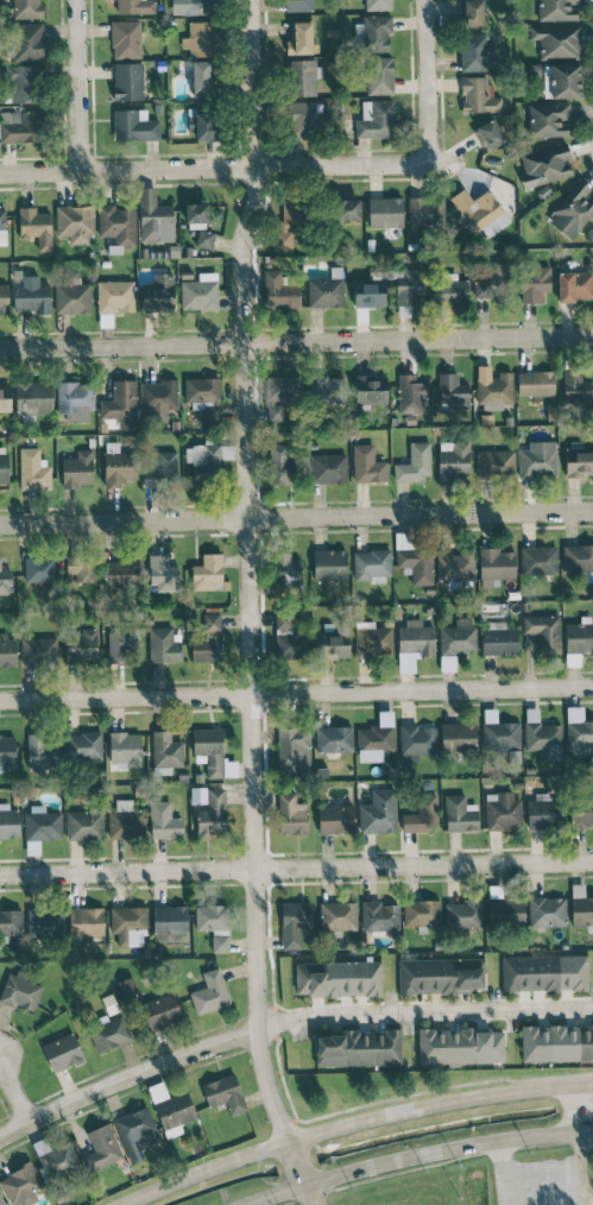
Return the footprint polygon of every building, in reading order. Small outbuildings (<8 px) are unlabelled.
[(5,7),(13,7),(13,19),(41,18),(41,0),(5,0),(5,7)] [(117,14),(155,13),(155,0),(117,0),(117,14)] [(180,15),(217,14),(217,0),(179,0),(180,15)] [(284,10),(313,11),(313,0),(285,0),(284,10)] [(365,10),(391,10),(391,0),(365,0),(365,10)] [(483,0),(458,0),(459,26),(484,25),(483,0)] [(578,20),(577,5),(579,5),(579,0),(538,0),(538,21),(578,20)] [(392,15),(362,15),(363,52),(389,51),(389,33),(392,33),(392,15)] [(140,20),(111,21),(112,58),(141,58),(140,20)] [(189,55),(214,56),(214,21),(188,21),(188,37),(182,37),(181,49),(189,49),(189,55)] [(292,53),(314,53),(313,21),(291,22),(292,53)] [(42,23),(12,24),(13,61),(43,60),(42,23)] [(530,27),(530,39),(539,39),(539,59),(580,58),(579,26),(530,27)] [(496,45),(487,45),(487,33),(460,33),(460,69),(496,69),(496,45)] [(394,94),(392,56),(366,58),(368,95),(394,94)] [(319,59),(287,60),(288,96),(316,95),(316,77),(319,77),(319,59)] [(192,95),(211,94),(210,61),(192,61),(192,95)] [(115,100),(143,100),(142,63),(114,64),(115,100)] [(580,97),(579,64),(542,65),(543,98),(580,97)] [(11,102),(41,102),(41,66),(11,65),(11,102)] [(490,76),(462,77),(462,112),(501,111),(501,97),(491,97),(490,76)] [(393,100),(362,101),(362,119),(355,120),(355,137),(393,136),(393,100)] [(315,101),(289,102),(290,139),(316,138),(315,101)] [(528,104),(529,137),(568,136),(568,121),(570,121),(569,103),(528,104)] [(114,141),(160,140),(159,119),(147,119),(146,109),(114,110),(114,141)] [(20,111),(20,123),(0,123),(0,143),(44,141),(43,111),(20,111)] [(216,140),(217,114),(188,114),(188,130),(196,130),(196,140),(216,140)] [(505,141),(493,118),(472,129),(485,152),(505,141)] [(519,154),(524,173),(520,174),(523,188),(571,176),(567,159),(570,158),(566,142),(519,154)] [(569,240),(592,212),(592,198),(587,193),(590,189),(579,180),(545,219),(569,240)] [(140,242),(173,241),(172,205),(156,205),(155,187),(140,188),(140,242)] [(510,222),(488,189),(472,200),(464,188),(449,197),(472,232),(480,227),(487,237),(510,222)] [(444,225),(444,196),(408,197),(408,225),(444,225)] [(403,197),(368,198),(369,228),(403,227),(403,197)] [(359,220),(359,199),(337,199),(337,220),(359,220)] [(292,229),(303,229),(303,201),(282,200),(281,230),(275,230),(275,248),(292,248),(292,229)] [(208,203),(185,204),(186,222),(208,222),(208,203)] [(98,236),(111,236),(111,254),(122,253),(122,247),(135,247),(135,209),(114,209),(114,204),(98,204),(98,236)] [(92,206),(56,206),(56,237),(69,236),(69,244),(93,244),(92,206)] [(37,251),(52,250),(51,212),(36,212),(36,207),(18,207),(19,241),(37,240),(37,251)] [(196,247),(213,248),(213,231),(197,230),(196,247)] [(474,296),(505,297),(506,262),(475,261),(474,296)] [(551,291),(550,266),(521,267),(522,303),(540,302),(540,291),(551,291)] [(308,307),(343,307),(342,267),(330,267),(330,277),(307,278),(308,307)] [(280,269),(266,269),(267,301),(297,300),(296,285),(281,286),(280,269)] [(558,300),(592,300),(592,271),(558,272),(558,300)] [(218,309),(217,272),(198,273),(198,281),(181,281),(181,310),(218,309)] [(457,272),(439,273),(440,304),(468,303),(467,280),(457,280),(457,272)] [(175,311),(173,273),(151,274),(152,296),(142,297),(143,312),(175,311)] [(49,312),(50,284),(39,283),(39,277),(14,276),(13,311),(49,312)] [(54,313),(90,313),(91,283),(80,283),(80,278),(72,277),(72,284),(55,284),(54,313)] [(97,281),(97,313),(134,312),(134,281),(97,281)] [(354,307),(385,307),(385,281),(353,281),(354,307)] [(8,283),(0,283),(0,314),(9,313),(8,283)] [(477,404),(513,403),(512,374),(491,374),(491,365),(476,366),(477,404)] [(517,371),(518,396),(554,396),(554,371),(517,371)] [(592,401),(592,381),(581,381),(581,371),(563,371),(564,402),(592,401)] [(469,384),(458,384),(458,373),(439,373),(439,409),(469,408),(469,384)] [(399,413),(424,413),(423,395),(429,395),(428,382),(415,382),(415,374),(398,374),(399,413)] [(387,403),(387,375),(355,376),(355,404),(387,403)] [(299,376),(266,377),(266,401),(300,400),(299,376)] [(219,377),(184,378),(185,407),(203,406),(203,423),(220,422),(219,377)] [(310,403),(345,402),(344,377),(309,378),(310,403)] [(136,380),(112,380),(113,400),(99,401),(99,418),(118,417),(119,429),(137,429),(136,380)] [(51,381),(16,383),(17,414),(52,413),(51,381)] [(57,383),(58,414),(65,413),(65,422),(89,422),(89,410),(94,409),(93,381),(57,383)] [(0,384),(0,411),(11,411),(10,383),(0,384)] [(270,421),(284,420),(283,403),(270,404),(270,421)] [(519,449),(519,477),(556,477),(556,440),(529,441),(529,449),(519,449)] [(393,464),(394,480),(431,479),(430,441),(409,442),(410,463),(393,464)] [(439,479),(469,479),(468,441),(438,441),(439,479)] [(288,442),(269,443),(270,484),(296,483),(295,459),(288,459),(288,442)] [(104,488),(122,488),(121,481),(134,480),(133,452),(119,452),(119,443),(112,443),(112,452),(104,452),(104,488)] [(233,444),(185,445),(186,465),(197,465),(197,477),(221,476),(220,459),(234,459),(233,444)] [(353,482),(387,481),(387,461),(374,461),(374,444),(353,444),(353,482)] [(566,476),(592,476),(592,452),(584,452),(584,447),(565,448),(566,476)] [(21,490),(51,489),(50,466),(39,467),(39,448),(20,448),(21,490)] [(92,449),(76,449),(76,458),(62,458),(62,486),(93,486),(92,449)] [(476,480),(514,481),(515,451),(477,450),(476,480)] [(176,485),(177,451),(157,451),(157,469),(143,469),(142,484),(176,485)] [(311,483),(347,482),(346,454),(311,454),(311,483)] [(563,574),(584,574),(584,582),(592,582),(592,545),(564,545),(563,574)] [(521,547),(521,574),(557,574),(557,546),(521,547)] [(459,554),(438,555),(438,582),(475,581),(474,547),(459,548),(459,554)] [(516,579),(515,551),(499,551),(499,547),(479,547),(480,588),(497,587),(497,579),(516,579)] [(396,567),(411,567),(411,585),(433,585),(432,548),(396,549),(396,567)] [(314,549),(314,579),(347,580),(347,550),(314,549)] [(353,550),(354,581),(392,580),(391,549),(353,550)] [(275,553),(276,587),(301,587),(300,558),(291,559),(291,552),(275,553)] [(223,554),(202,553),(202,565),(192,565),(192,589),(222,589),(223,554)] [(168,554),(149,555),(150,589),(179,588),(178,565),(168,566),(168,554)] [(66,573),(77,573),(77,584),(95,585),(96,556),(66,555),(66,573)] [(104,587),(139,586),(138,555),(116,555),(116,561),(103,562),(104,587)] [(25,582),(54,581),(54,557),(24,558),(25,582)] [(1,569),(1,558),(0,558),(0,594),(12,594),(11,569),(1,569)] [(220,613),(205,613),(205,640),(191,640),(191,661),(221,661),(220,613)] [(307,634),(292,634),(292,613),(276,613),(275,658),(307,659),(307,634)] [(560,615),(522,616),(523,634),(537,633),(537,653),(560,653),(560,615)] [(475,652),(474,618),(455,618),(455,627),(439,627),(439,657),(440,657),(441,671),(454,670),(454,652),(475,652)] [(399,673),(414,672),(414,655),(435,654),(434,625),(422,626),(422,621),(397,622),(399,673)] [(517,628),(506,628),(506,621),(483,622),(484,655),(518,654),(517,628)] [(374,628),(374,622),(354,622),(355,657),(393,656),(392,627),(374,628)] [(97,628),(80,628),(80,634),(66,634),(66,662),(97,662),(97,628)] [(149,662),(181,662),(180,628),(148,629),(149,662)] [(108,629),(107,664),(126,665),(127,645),(138,646),(138,630),(108,629)] [(349,635),(317,634),(317,658),(349,659),(349,635)] [(15,635),(0,635),(0,666),(16,665),(15,635)] [(56,638),(21,639),(22,665),(57,664),(56,638)] [(583,706),(566,707),(567,748),(592,748),(592,720),(584,720),(583,706)] [(520,751),(519,722),(497,722),(496,709),(483,709),(484,752),(520,751)] [(441,752),(476,752),(476,723),(441,723),(441,752)] [(525,750),(545,750),(546,760),(562,760),(562,723),(524,724),(525,750)] [(395,724),(369,725),(369,728),(357,729),(358,762),(382,762),(382,750),(395,750),(395,724)] [(437,728),(417,727),(417,724),(400,724),(400,753),(436,754),(437,728)] [(316,752),(353,751),(352,726),(315,727),(316,752)] [(277,728),(278,775),(310,774),(309,727),(277,728)] [(222,728),(193,729),(194,763),(205,762),(206,778),(225,777),(225,762),(223,762),(222,728)] [(152,767),(183,767),(183,741),(171,741),(171,730),(152,731),(152,767)] [(102,760),(101,732),(66,733),(66,760),(102,760)] [(140,732),(109,733),(110,768),(141,767),(140,732)] [(27,734),(28,770),(57,769),(56,733),(27,734)] [(15,734),(0,735),(0,771),(16,770),(15,734)] [(359,804),(360,833),(397,832),(396,789),(371,789),(372,804),(359,804)] [(307,834),(307,803),(296,803),(296,793),(280,792),(279,834),(307,834)] [(522,828),(521,799),(513,799),(513,792),(485,792),(486,829),(522,828)] [(402,832),(438,831),(437,793),(417,794),(418,814),(402,814),(402,832)] [(446,831),(478,830),(477,804),(466,804),(466,794),(445,795),(446,831)] [(108,810),(108,837),(146,838),(146,810),(133,810),(133,799),(116,799),(116,810),(108,810)] [(182,837),(182,817),(171,817),(170,800),(149,801),(150,838),(182,837)] [(20,839),(19,809),(9,809),(9,803),(0,803),(0,839),(20,839)] [(355,833),(354,804),(318,805),(318,834),(355,833)] [(576,826),(592,825),(592,804),(575,805),(576,826)] [(62,838),(62,812),(45,812),(45,805),(25,805),(26,853),(39,853),(39,839),(62,838)] [(66,840),(103,839),(103,811),(66,811),(66,840)] [(592,926),(592,896),(572,896),(572,926),(592,926)] [(566,897),(529,897),(529,926),(566,926),(566,897)] [(523,924),(524,899),(488,898),(488,923),(523,924)] [(362,931),(399,930),(399,904),(381,904),(381,900),(362,901),(362,931)] [(403,926),(440,926),(441,900),(404,900),(403,926)] [(445,901),(445,929),(482,928),(482,900),(445,901)] [(319,902),(320,929),(356,929),(356,901),(319,902)] [(311,902),(281,903),(282,950),(302,949),(301,926),(312,926),(311,902)] [(228,905),(196,905),(195,930),(227,930),(228,905)] [(135,946),(135,933),(147,933),(147,906),(110,907),(111,933),(117,933),(117,947),(135,946)] [(153,932),(187,931),(187,906),(153,906),(153,932)] [(0,910),(0,935),(22,935),(22,910),(0,910)] [(27,936),(63,937),(64,911),(27,910),(27,936)] [(153,934),(153,942),(182,941),(182,932),(153,934)] [(229,952),(228,934),(212,935),(212,952),(229,952)] [(587,955),(502,957),(503,991),(588,989),(587,955)] [(398,960),(399,994),(472,992),(472,987),(484,987),(484,958),(398,960)] [(381,994),(381,961),(295,962),(296,996),(381,994)] [(33,1013),(43,986),(26,980),(29,974),(12,967),(0,999),(0,1000),(33,1013)] [(230,1004),(218,967),(202,972),(206,986),(189,992),(196,1015),(230,1004)] [(138,993),(132,977),(119,981),(125,998),(138,993)] [(141,1001),(147,1029),(181,1022),(175,993),(141,1001)] [(132,1039),(121,1014),(87,1030),(98,1054),(132,1039)] [(522,1063),(592,1060),(592,1024),(588,1025),(588,1026),(547,1027),(547,1026),(521,1027),(522,1063)] [(418,1028),(419,1064),(504,1064),(504,1031),(477,1031),(477,1028),(418,1028)] [(401,1064),(400,1029),(345,1031),(345,1035),(315,1036),(316,1067),(401,1064)] [(52,1073),(84,1059),(72,1031),(41,1045),(52,1073)] [(208,1107),(225,1102),(230,1115),(246,1110),(234,1073),(201,1084),(208,1107)] [(180,1125),(197,1118),(186,1090),(153,1103),(167,1138),(183,1132),(180,1125)] [(160,1140),(147,1106),(112,1120),(130,1164),(144,1158),(140,1148),(160,1140)] [(86,1132),(94,1150),(82,1156),(89,1172),(123,1157),(107,1123),(86,1132)] [(82,1167),(68,1140),(48,1150),(43,1140),(31,1146),(50,1183),(82,1167)] [(33,1190),(42,1187),(33,1163),(0,1175),(0,1179),(9,1204),(20,1200),(22,1204),(37,1199),(33,1190)]
